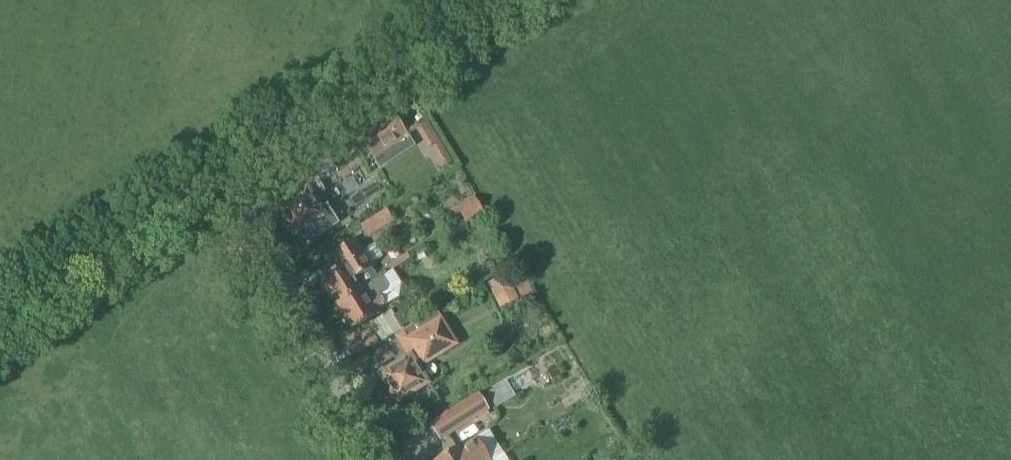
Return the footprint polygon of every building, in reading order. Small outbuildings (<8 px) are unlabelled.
[(375,155),(404,137),(391,116),(362,134),(375,155)] [(416,132),(430,152),(446,141),(433,121),(416,132)] [(319,209),(312,198),(319,194),(311,181),(332,167),(325,155),(294,174),(304,189),(275,207),(285,223),(284,225),(287,230),(290,230),(292,234),(307,226),(314,238),(338,223),(327,205),(319,209)] [(465,223),(483,212),(474,197),(456,208),(465,223)] [(367,238),(394,222),(386,209),(359,225),(367,238)] [(336,269),(320,279),(336,306),(370,285),(369,284),(362,274),(373,267),(356,239),(329,255),(336,269)] [(506,307),(525,298),(512,273),(493,282),(506,307)] [(517,281),(531,302),(543,294),(528,273),(517,281)] [(370,285),(336,306),(351,331),(375,316),(374,314),(387,307),(380,296),(388,291),(390,285),(383,275),(369,284),(370,285)] [(391,310),(373,321),(379,332),(376,334),(381,342),(394,333),(395,334),(403,328),(402,327),(414,318),(407,308),(394,316),(391,310)] [(396,403),(427,384),(410,356),(412,355),(418,364),(421,369),(428,364),(459,345),(441,316),(440,317),(436,310),(412,325),(402,331),(402,330),(395,335),(393,336),(407,358),(379,375),(396,403)] [(495,408),(515,397),(506,381),(486,393),(495,408)] [(440,441),(489,411),(478,393),(429,423),(440,441)] [(476,437),(458,448),(457,446),(434,459),(490,459),(476,437)]
